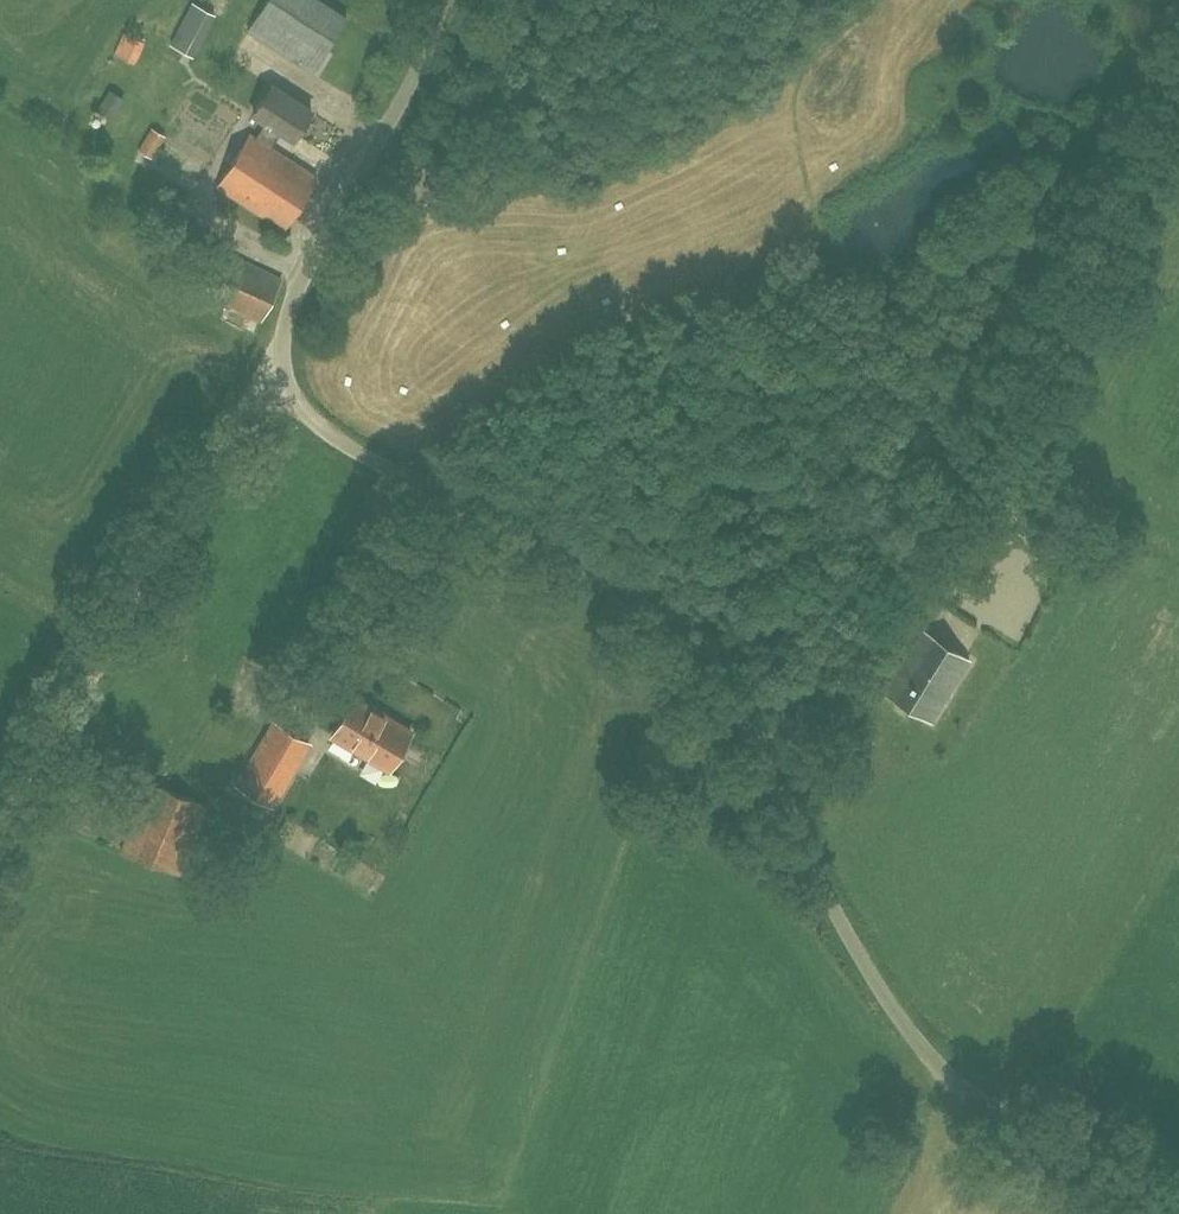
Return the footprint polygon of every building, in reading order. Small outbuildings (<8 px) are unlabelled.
[(320,0),(268,0),(249,30),(313,72),(348,18),(320,0)] [(217,15),(193,1),(170,43),(195,58),(217,15)] [(145,43),(124,33),(114,55),(135,65),(145,43)] [(218,186),(284,229),(318,176),(273,147),(282,132),(294,140),(312,112),(271,85),(253,113),(266,122),(256,137),(251,134),(218,186)] [(111,120),(125,98),(110,89),(96,111),(111,120)] [(152,126),(139,149),(153,159),(167,136),(152,126)] [(186,259),(195,242),(166,225),(148,260),(187,280),(184,285),(216,301),(217,299),(262,321),(283,280),(237,257),(227,277),(186,259)] [(883,691),(931,721),(970,659),(922,629),(883,691)] [(355,699),(333,735),(389,769),(411,732),(355,699)] [(309,743),(275,722),(238,784),(273,804),(309,743)] [(151,782),(122,851),(178,875),(207,805),(151,782)]
